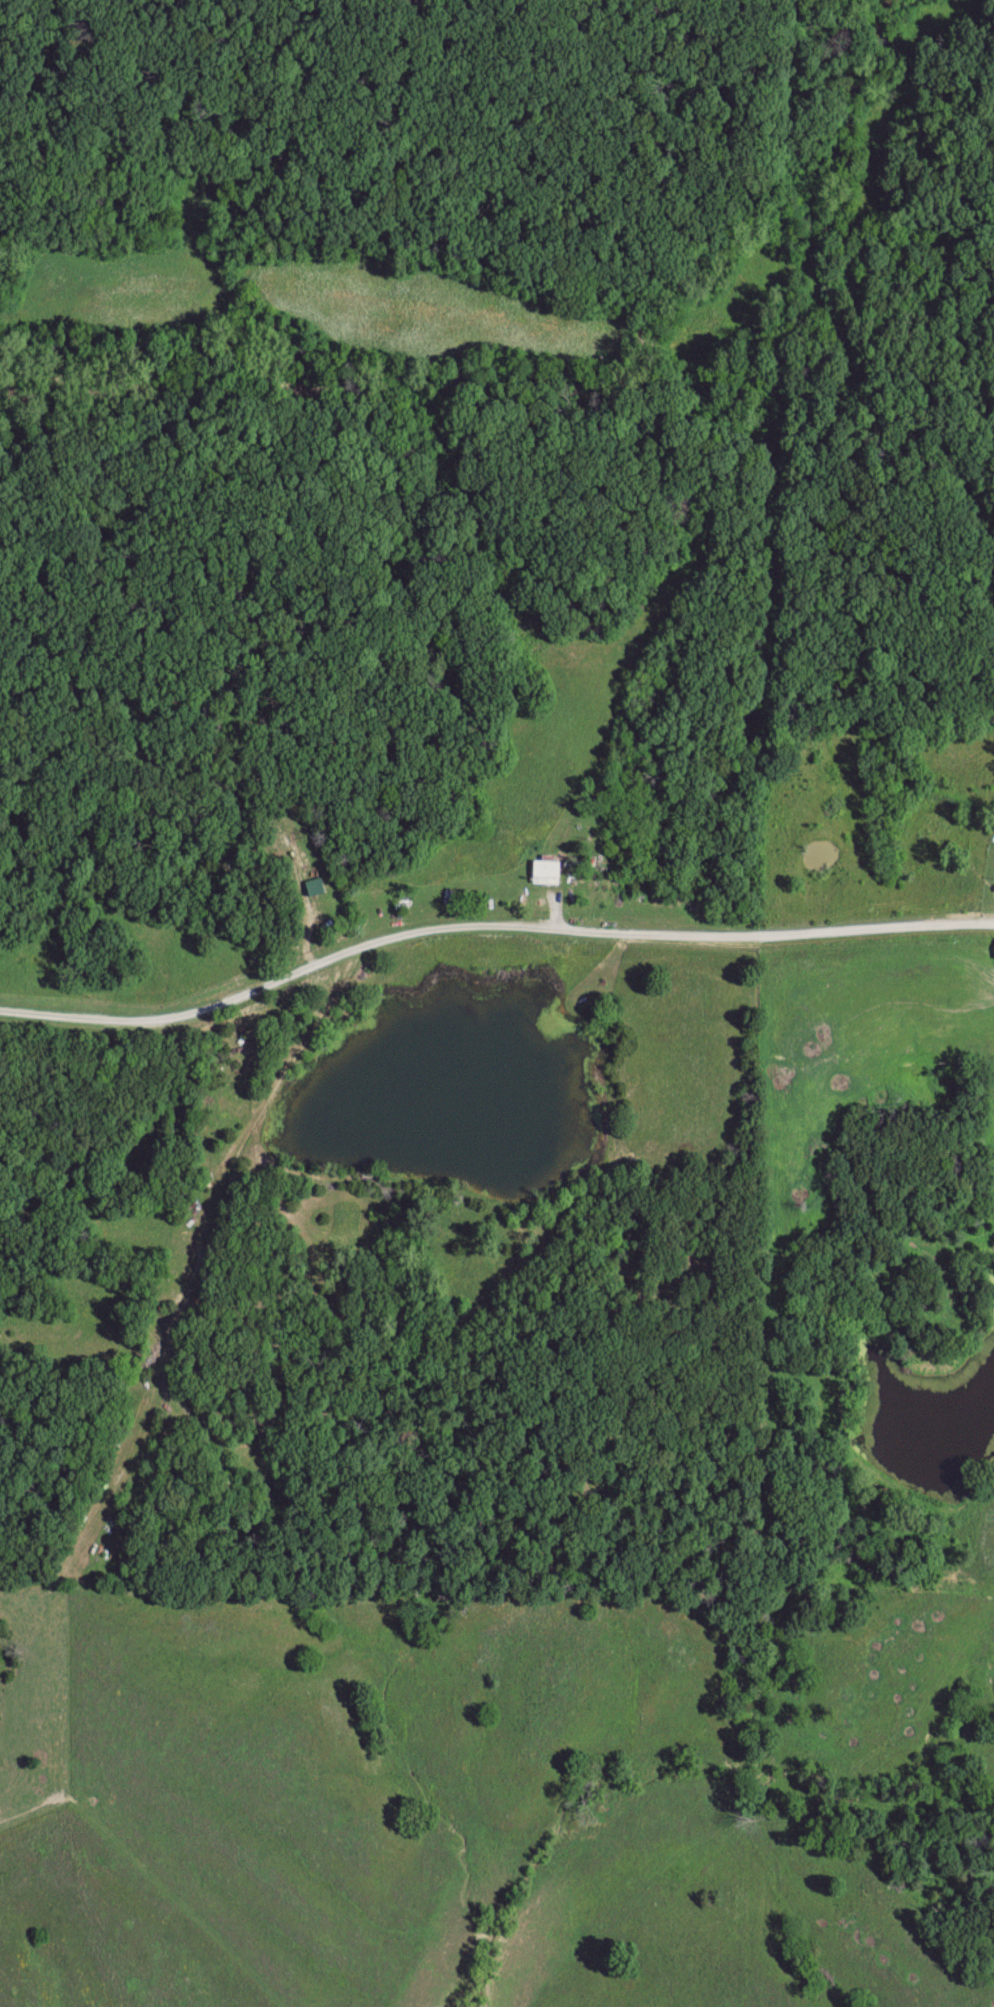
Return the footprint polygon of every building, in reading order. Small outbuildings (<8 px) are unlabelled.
[(536,886),(562,886),(562,862),(536,862),(536,886)]
